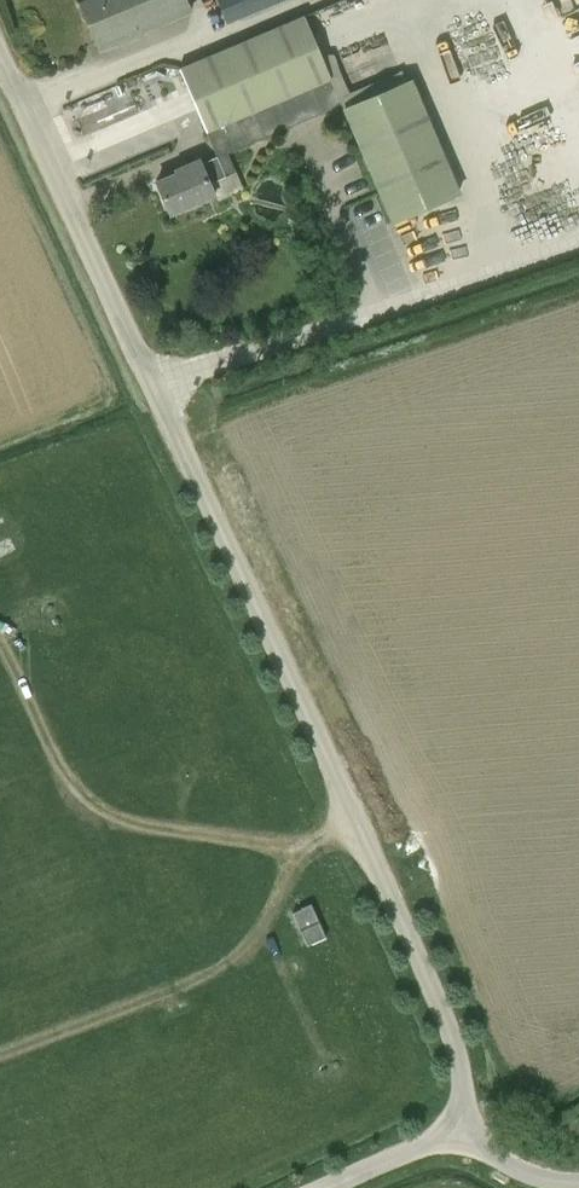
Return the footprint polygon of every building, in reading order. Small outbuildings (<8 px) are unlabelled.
[(100,50),(101,50),(101,49),(191,11),(186,0),(79,0),(100,50)] [(227,22),(281,0),(218,0),(227,22)] [(170,214),(214,195),(239,185),(226,154),(338,106),(304,15),(178,70),(216,155),(200,162),(199,159),(175,170),(176,172),(156,181),(170,214)] [(411,80),(343,109),(391,221),(459,192),(411,80)] [(162,155),(142,168),(150,180),(170,167),(162,155)] [(325,941),(312,906),(293,914),(307,949),(325,941)]
